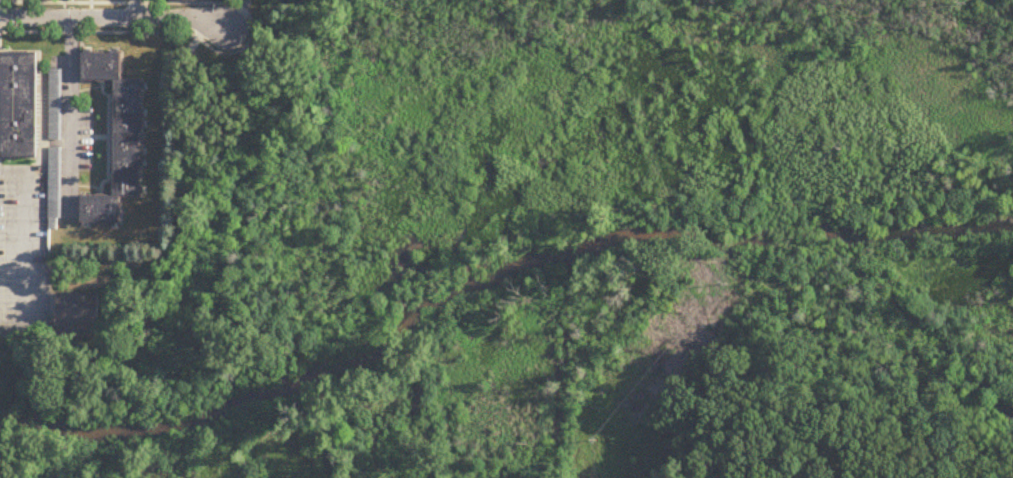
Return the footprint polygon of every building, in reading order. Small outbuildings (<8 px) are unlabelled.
[(41,159),(0,157),(0,42),(41,42),(41,159)] [(143,198),(143,83),(122,83),(122,54),(84,53),(84,83),(115,83),(115,199),(83,198),(83,226),(121,227),(121,198),(143,198)] [(62,71),(49,71),(49,139),(62,139),(62,71)]
